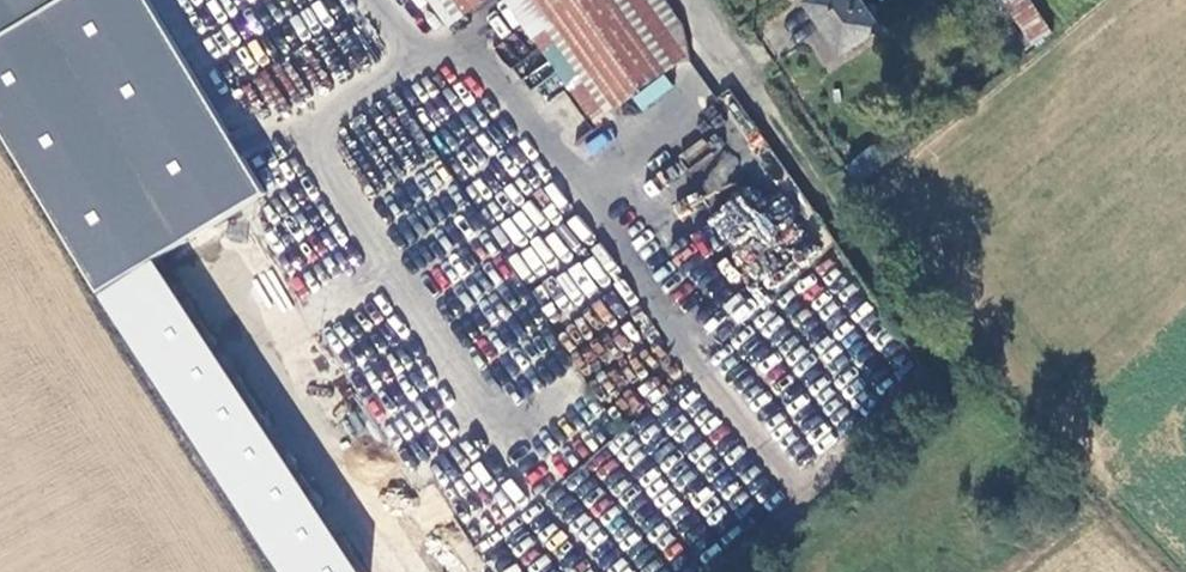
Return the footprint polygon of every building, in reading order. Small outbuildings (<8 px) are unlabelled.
[(0,41),(0,125),(73,246),(203,168),(230,151),(139,0),(70,0),(0,41)] [(70,0),(0,0),(0,41),(70,0)] [(445,34),(490,0),(420,0),(445,34)] [(675,28),(656,0),(501,0),(591,129),(682,61),(675,28)] [(885,30),(864,0),(809,0),(804,4),(842,59),(885,30)] [(1021,54),(1052,33),(1030,0),(1003,0),(1025,33),(1013,41),(1021,54)] [(870,144),(848,167),(862,181),(884,158),(870,144)] [(239,227),(203,168),(73,246),(109,305),(170,267),(239,227)] [(727,251),(766,229),(746,194),(707,217),(727,251)] [(170,267),(109,305),(285,571),(371,571),(170,267)]
